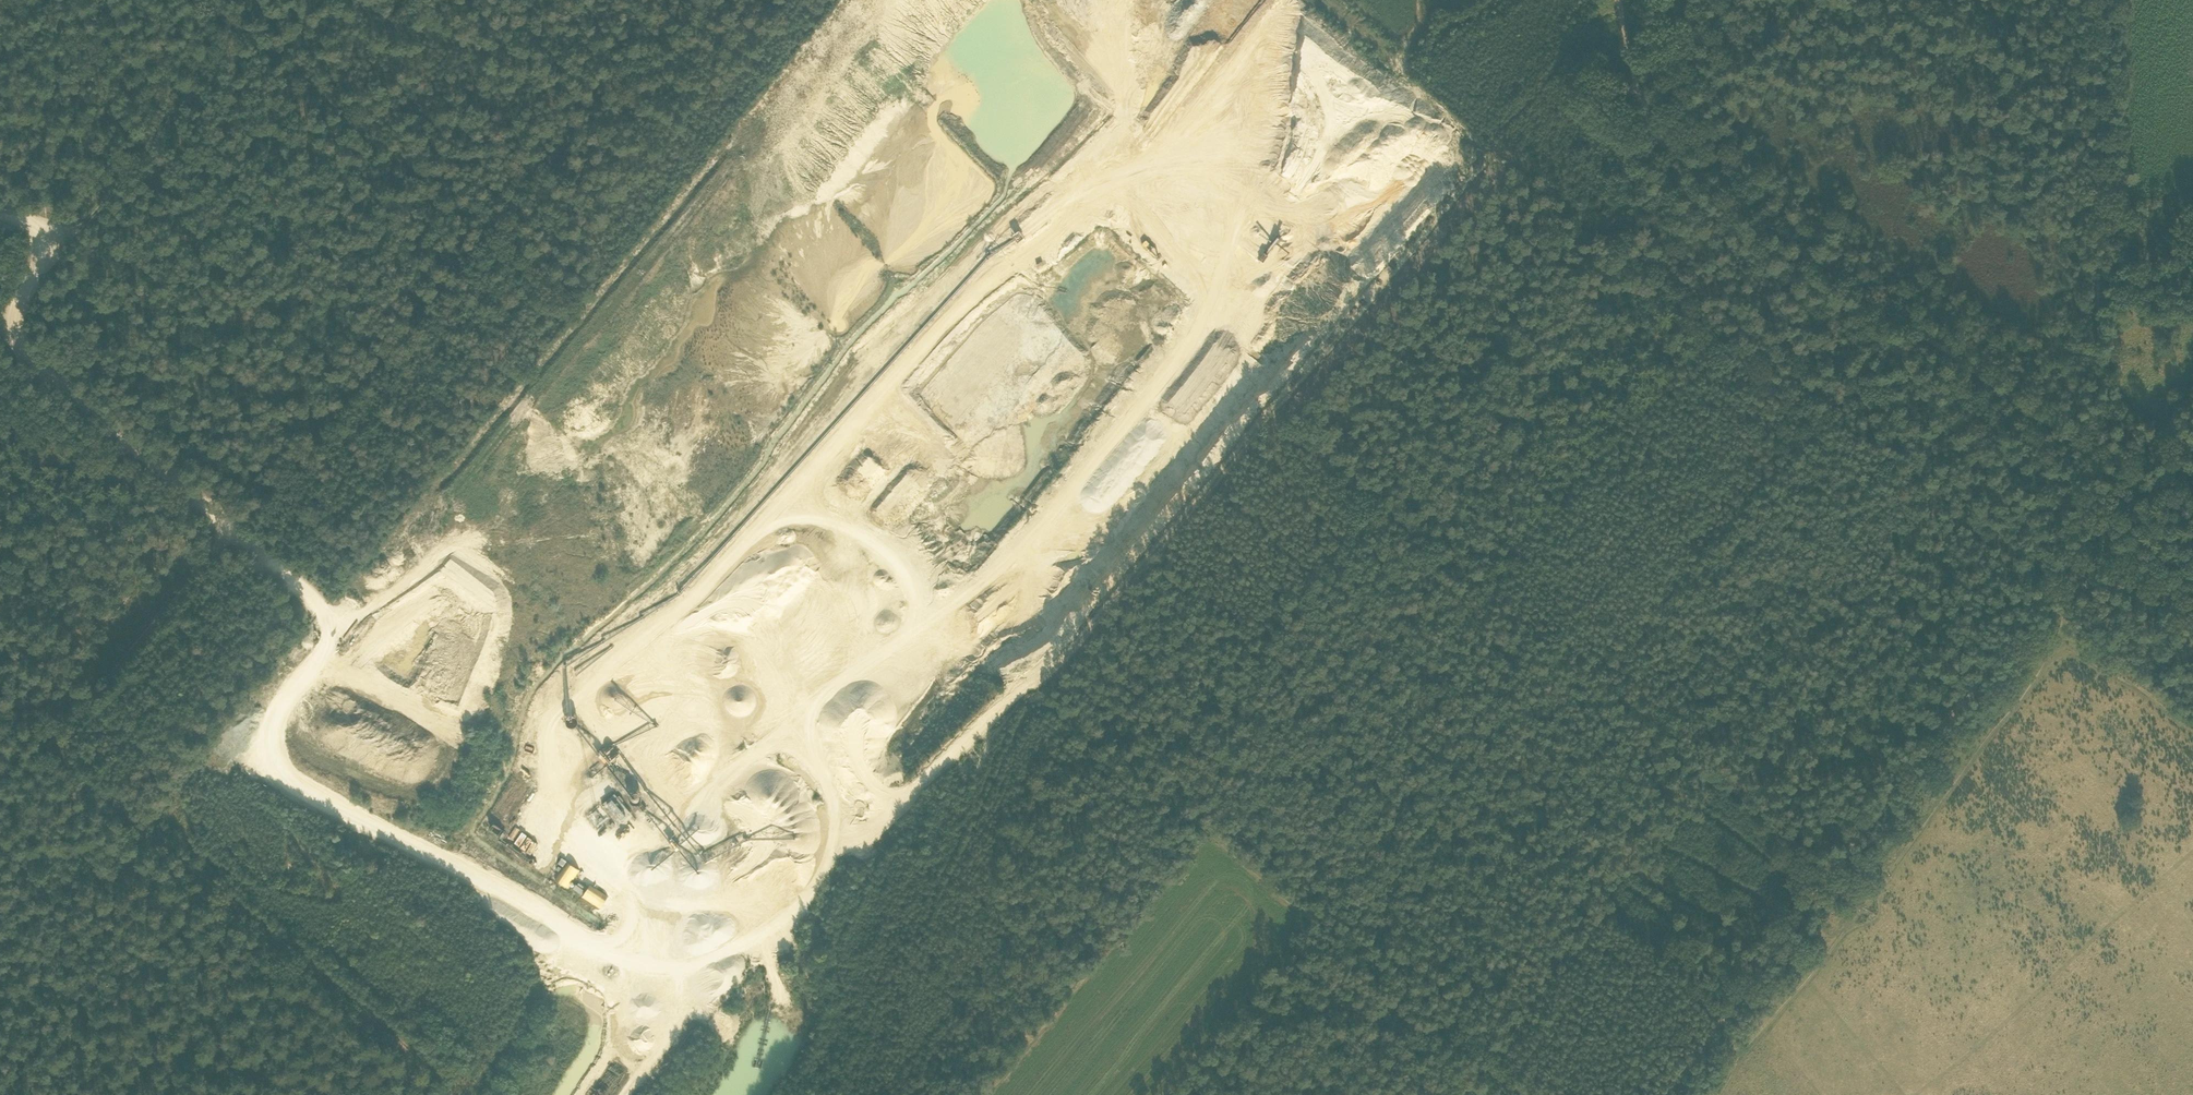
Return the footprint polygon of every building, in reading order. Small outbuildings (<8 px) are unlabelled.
[(602,804),(602,805),(606,810),(616,821),(618,824),(631,813),(622,802),(624,800),(620,795),(617,797),(615,793),(602,804)] [(521,831),(514,843),(532,854),(539,841),(521,831)] [(568,860),(555,878),(568,888),(581,869),(568,860)] [(574,887),(583,894),(588,887),(579,881),(574,887)] [(602,908),(609,895),(590,884),(583,897),(602,908)]
